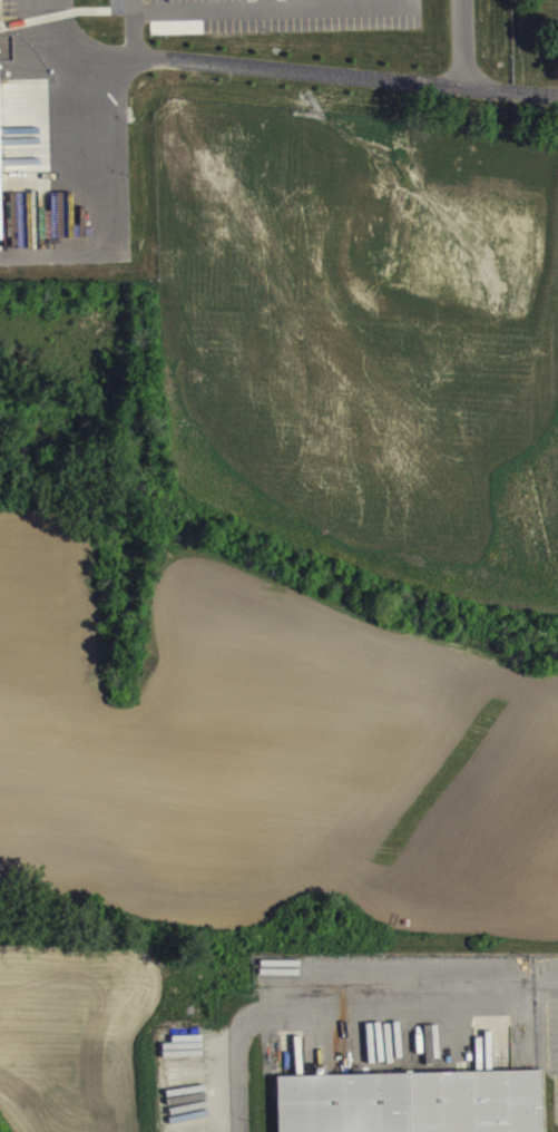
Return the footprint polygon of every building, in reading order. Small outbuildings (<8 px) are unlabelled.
[(541,1067),(543,1131),(277,1131),(275,1074),(541,1067)]
